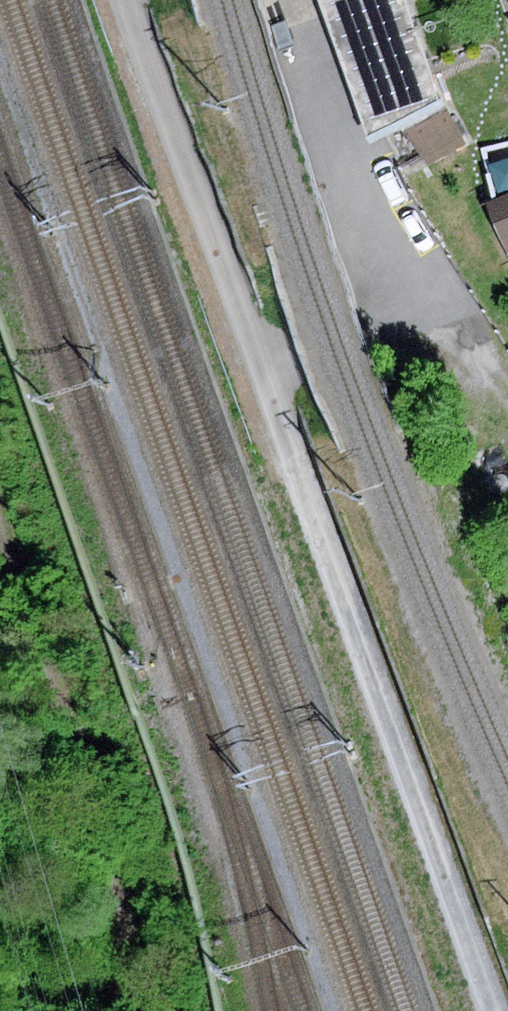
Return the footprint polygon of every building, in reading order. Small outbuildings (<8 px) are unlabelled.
[(367,139),(398,122),(428,164),(466,143),(442,100),(404,0),(319,0),(367,139)] [(487,204),(507,256),(507,196),(487,204)]
